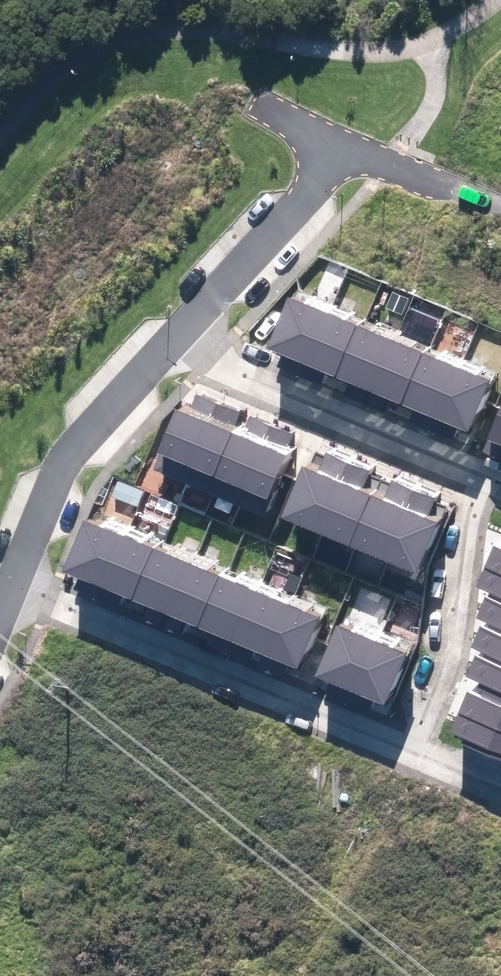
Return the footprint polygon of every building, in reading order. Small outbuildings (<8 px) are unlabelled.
[(266,350),(300,364),(322,311),(289,297),(266,350)] [(334,378),(357,326),(322,311),(300,364),(334,378)] [(368,392),(390,339),(357,326),(334,378),(368,392)] [(368,392),(403,406),(425,354),(390,339),(368,392)] [(437,421),(459,368),(425,354),(403,406),(437,421)] [(437,421),(468,433),(490,381),(459,368),(437,421)] [(185,390),(152,467),(183,480),(216,403),(185,390)] [(216,403),(183,480),(207,490),(240,413),(216,403)] [(487,439),(500,445),(500,406),(487,439)] [(267,425),(240,413),(207,490),(234,502),(267,425)] [(267,425),(234,502),(261,514),(294,437),(267,425)] [(311,449),(281,519),(316,533),(346,464),(311,449)] [(346,464),(316,533),(348,547),(379,477),(346,464)] [(411,491),(379,477),(348,547),(381,561),(411,491)] [(411,491),(381,561),(414,575),(444,505),(411,491)] [(98,587),(120,535),(88,522),(66,573),(98,587)] [(98,587),(132,601),(154,549),(120,535),(98,587)] [(500,566),(500,541),(495,538),(487,561),(500,566)] [(166,615),(188,563),(154,549),(132,601),(166,615)] [(500,597),(500,566),(487,561),(477,588),(487,592),(500,597)] [(166,615),(198,629),(219,578),(220,576),(188,563),(166,615)] [(236,644),(257,593),(219,578),(198,629),(236,644)] [(500,628),(500,597),(487,592),(477,619),(483,621),(500,628)] [(236,644),(266,657),(288,606),(257,593),(236,644)] [(318,619),(288,606),(266,657),(297,670),(318,619)] [(500,660),(500,628),(483,621),(472,649),(476,651),(500,660)] [(370,640),(336,626),(315,677),(348,691),(370,640)] [(370,640),(348,691),(384,706),(406,655),(370,640)] [(500,693),(500,660),(476,651),(465,680),(473,683),(500,693)] [(500,720),(500,693),(473,683),(464,707),(500,720)] [(464,707),(454,736),(500,753),(500,720),(464,707)]
